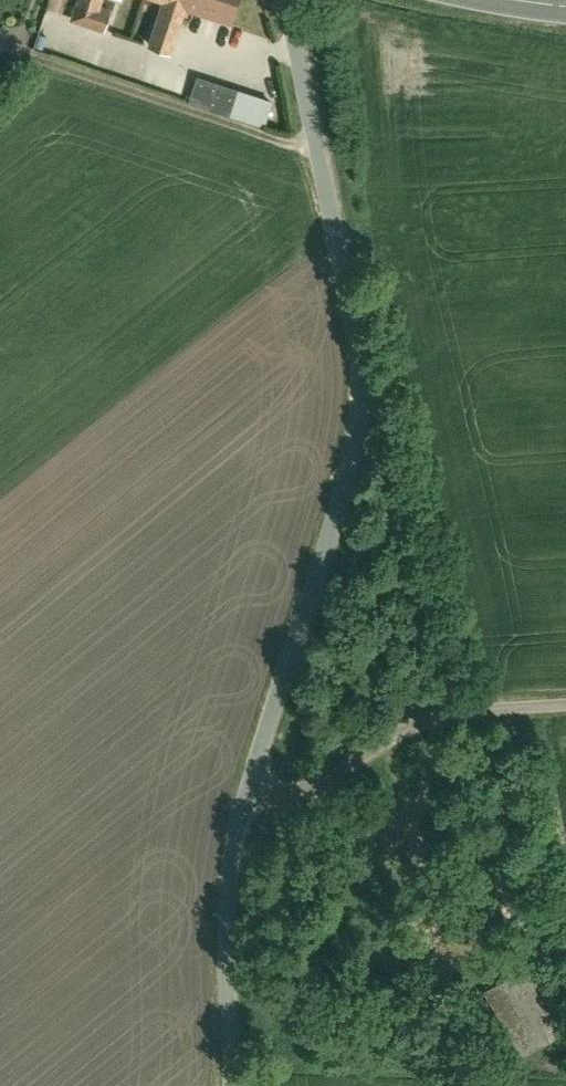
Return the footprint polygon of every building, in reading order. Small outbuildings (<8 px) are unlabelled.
[(72,18),(104,28),(110,10),(97,5),(98,0),(78,0),(72,18)] [(151,45),(168,50),(183,5),(230,20),(236,0),(166,0),(151,45)] [(271,101),(197,77),(189,100),(263,124),(271,101)] [(486,990),(527,1051),(565,1025),(565,1014),(530,960),(486,990)]
